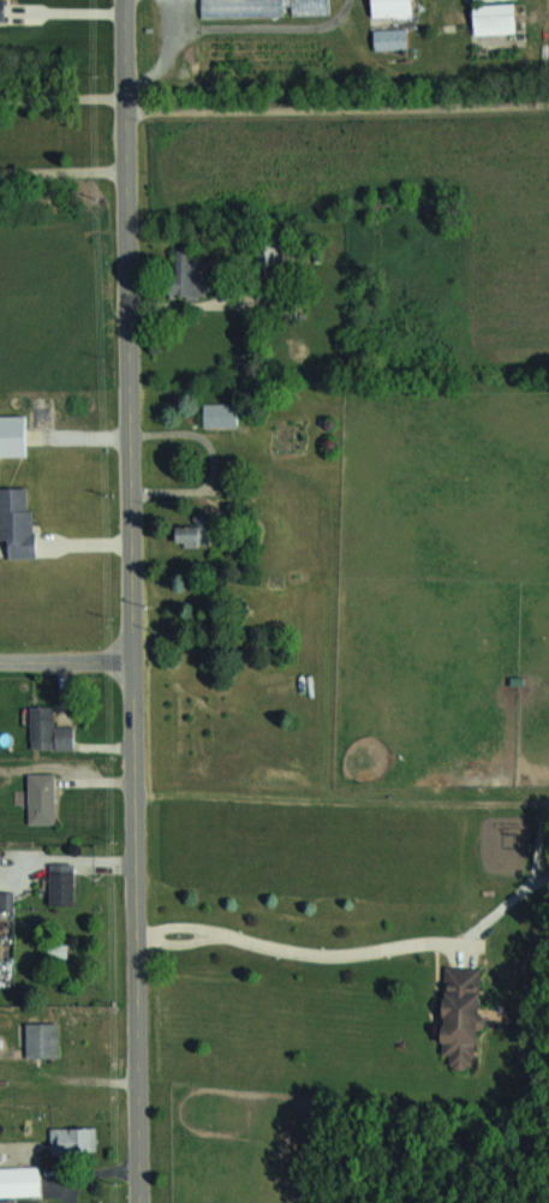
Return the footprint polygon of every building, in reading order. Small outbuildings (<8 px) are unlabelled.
[(332,14),(332,0),(204,0),(204,18),(332,14)] [(375,16),(416,16),(416,0),(375,0),(375,16)] [(477,4),(477,33),(519,33),(519,4),(477,4)] [(377,48),(409,48),(409,29),(377,29),(377,48)] [(284,236),(259,236),(259,262),(284,262),(284,236)] [(209,273),(199,273),(199,248),(178,248),(178,272),(171,272),(171,296),(209,296),(209,273)] [(240,402),(205,402),(205,426),(240,426),(240,402)] [(29,415),(0,415),(0,456),(29,456),(29,415)] [(306,418),(276,418),(276,451),(306,451),(306,418)] [(11,538),(12,556),(38,556),(37,509),(30,509),(30,486),(0,487),(0,523),(0,538),(11,538)] [(195,525),(179,525),(179,545),(215,545),(215,514),(195,514),(195,525)] [(56,705),(33,705),(34,749),(77,749),(77,725),(57,725),(56,705)] [(57,823),(57,773),(31,773),(31,823),(57,823)] [(77,869),(54,869),(54,904),(77,904),(77,869)] [(52,955),(68,955),(68,944),(52,944),(52,955)] [(447,1054),(455,1054),(455,1067),(483,1067),(484,967),(448,966),(447,1054)] [(61,1022),(29,1022),(29,1056),(61,1056),(61,1022)] [(52,1126),(52,1152),(99,1152),(99,1126),(52,1126)] [(44,1197),(43,1197),(42,1166),(0,1166),(0,1202),(44,1202),(44,1197)]
